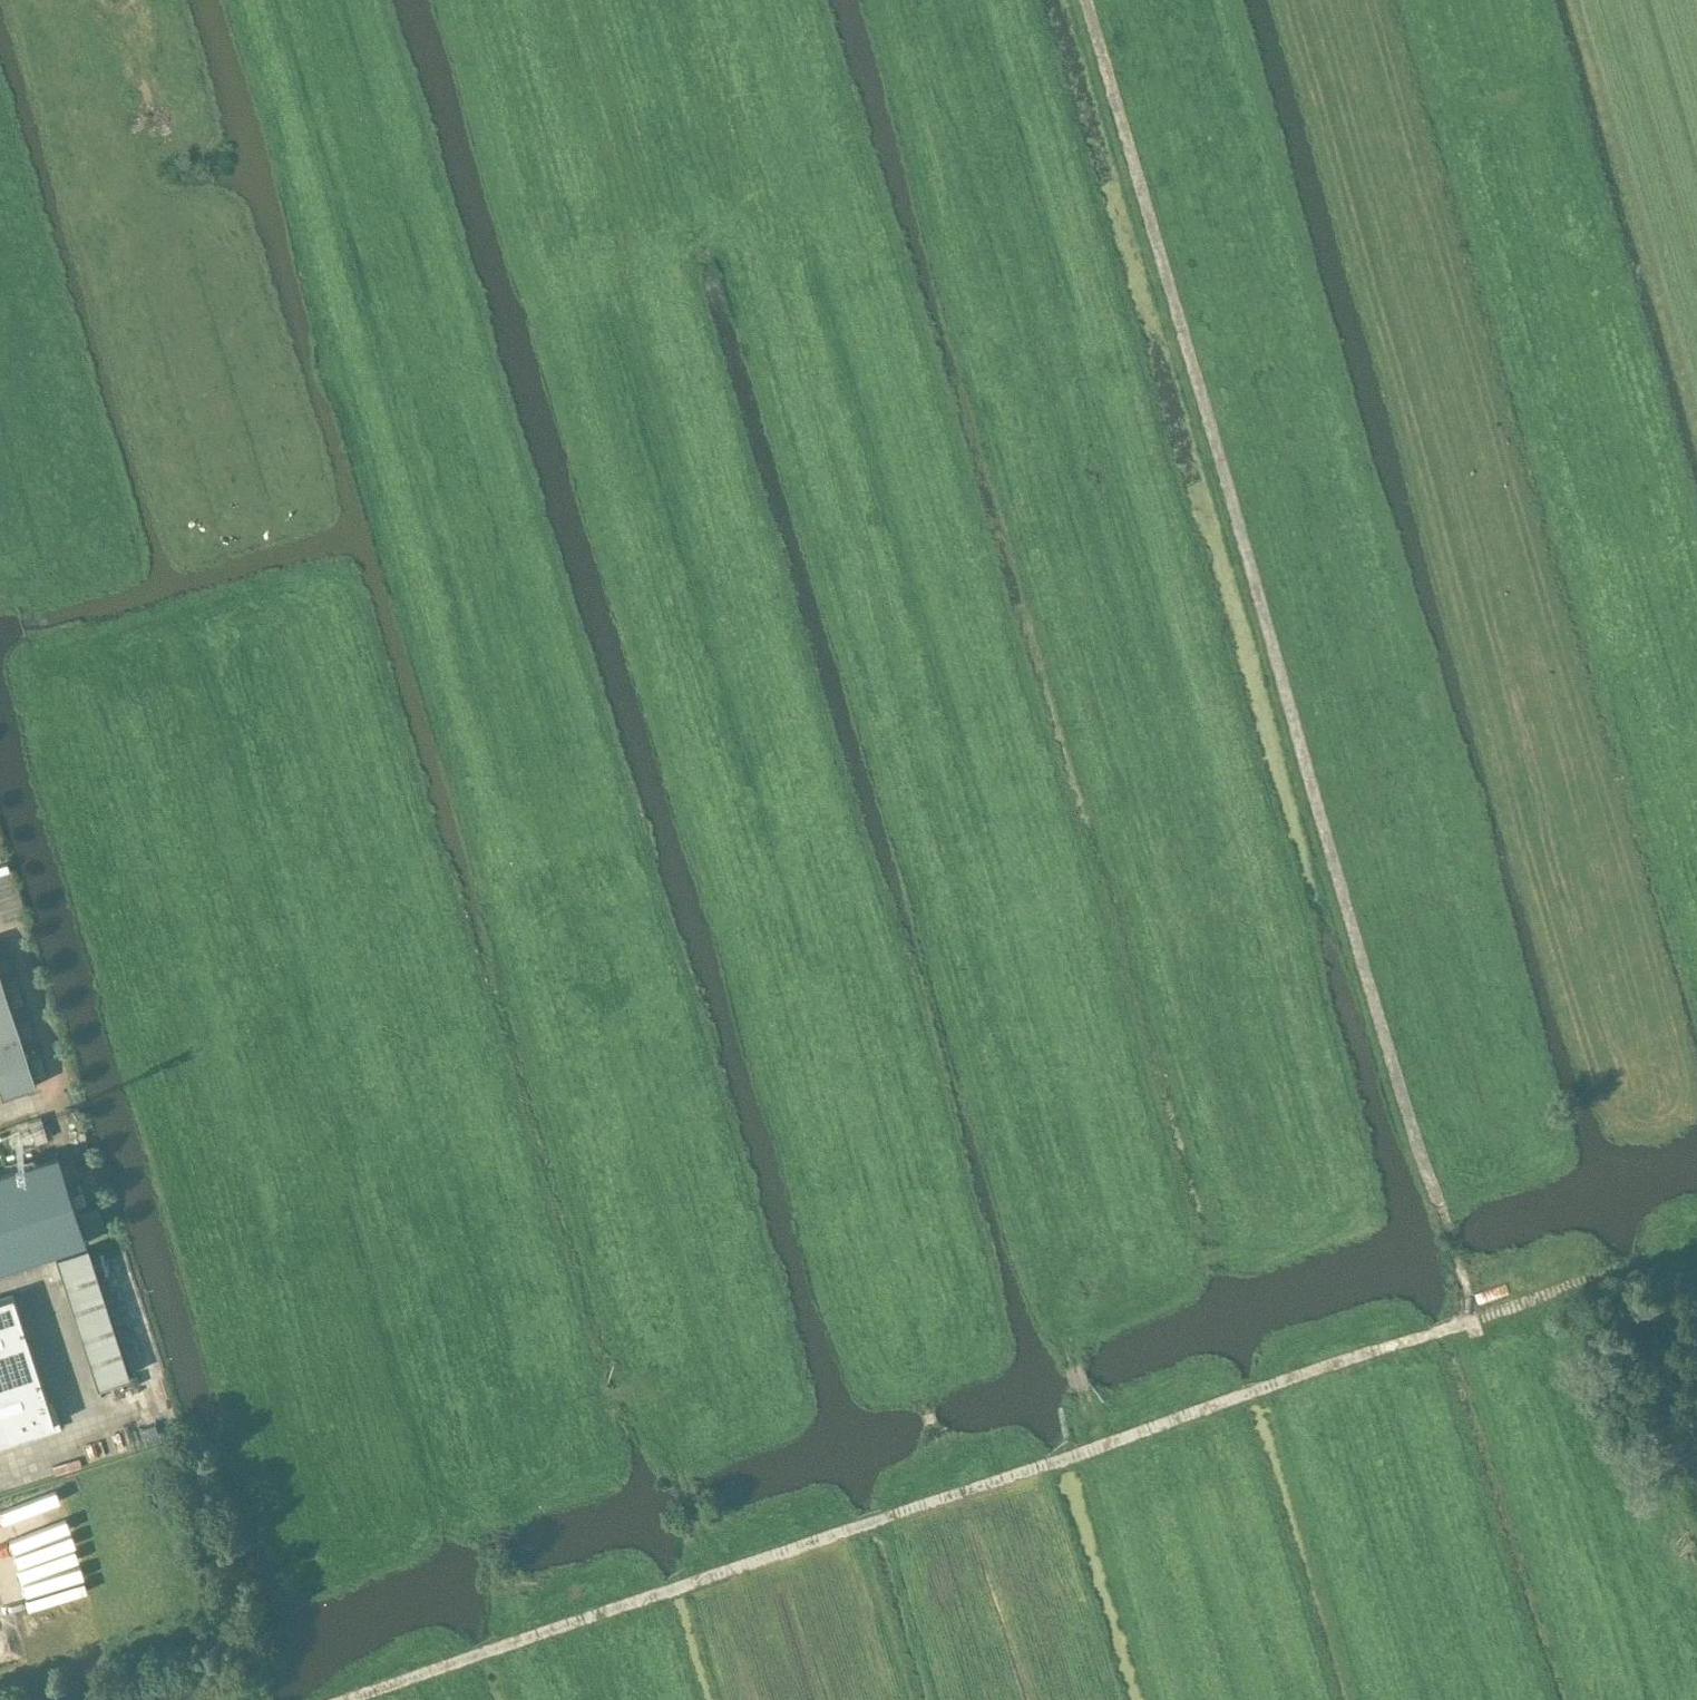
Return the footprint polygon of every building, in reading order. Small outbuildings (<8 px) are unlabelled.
[(3,1096),(5,1095),(33,1086),(37,1085),(0,970),(0,1087),(3,1096)] [(36,1142),(48,1138),(42,1116),(29,1120),(36,1142)] [(0,1172),(0,1267),(84,1240),(56,1153),(0,1172)] [(60,1427),(53,1406),(50,1407),(13,1294),(0,1298),(0,1441),(44,1427),(45,1432),(60,1427)]
